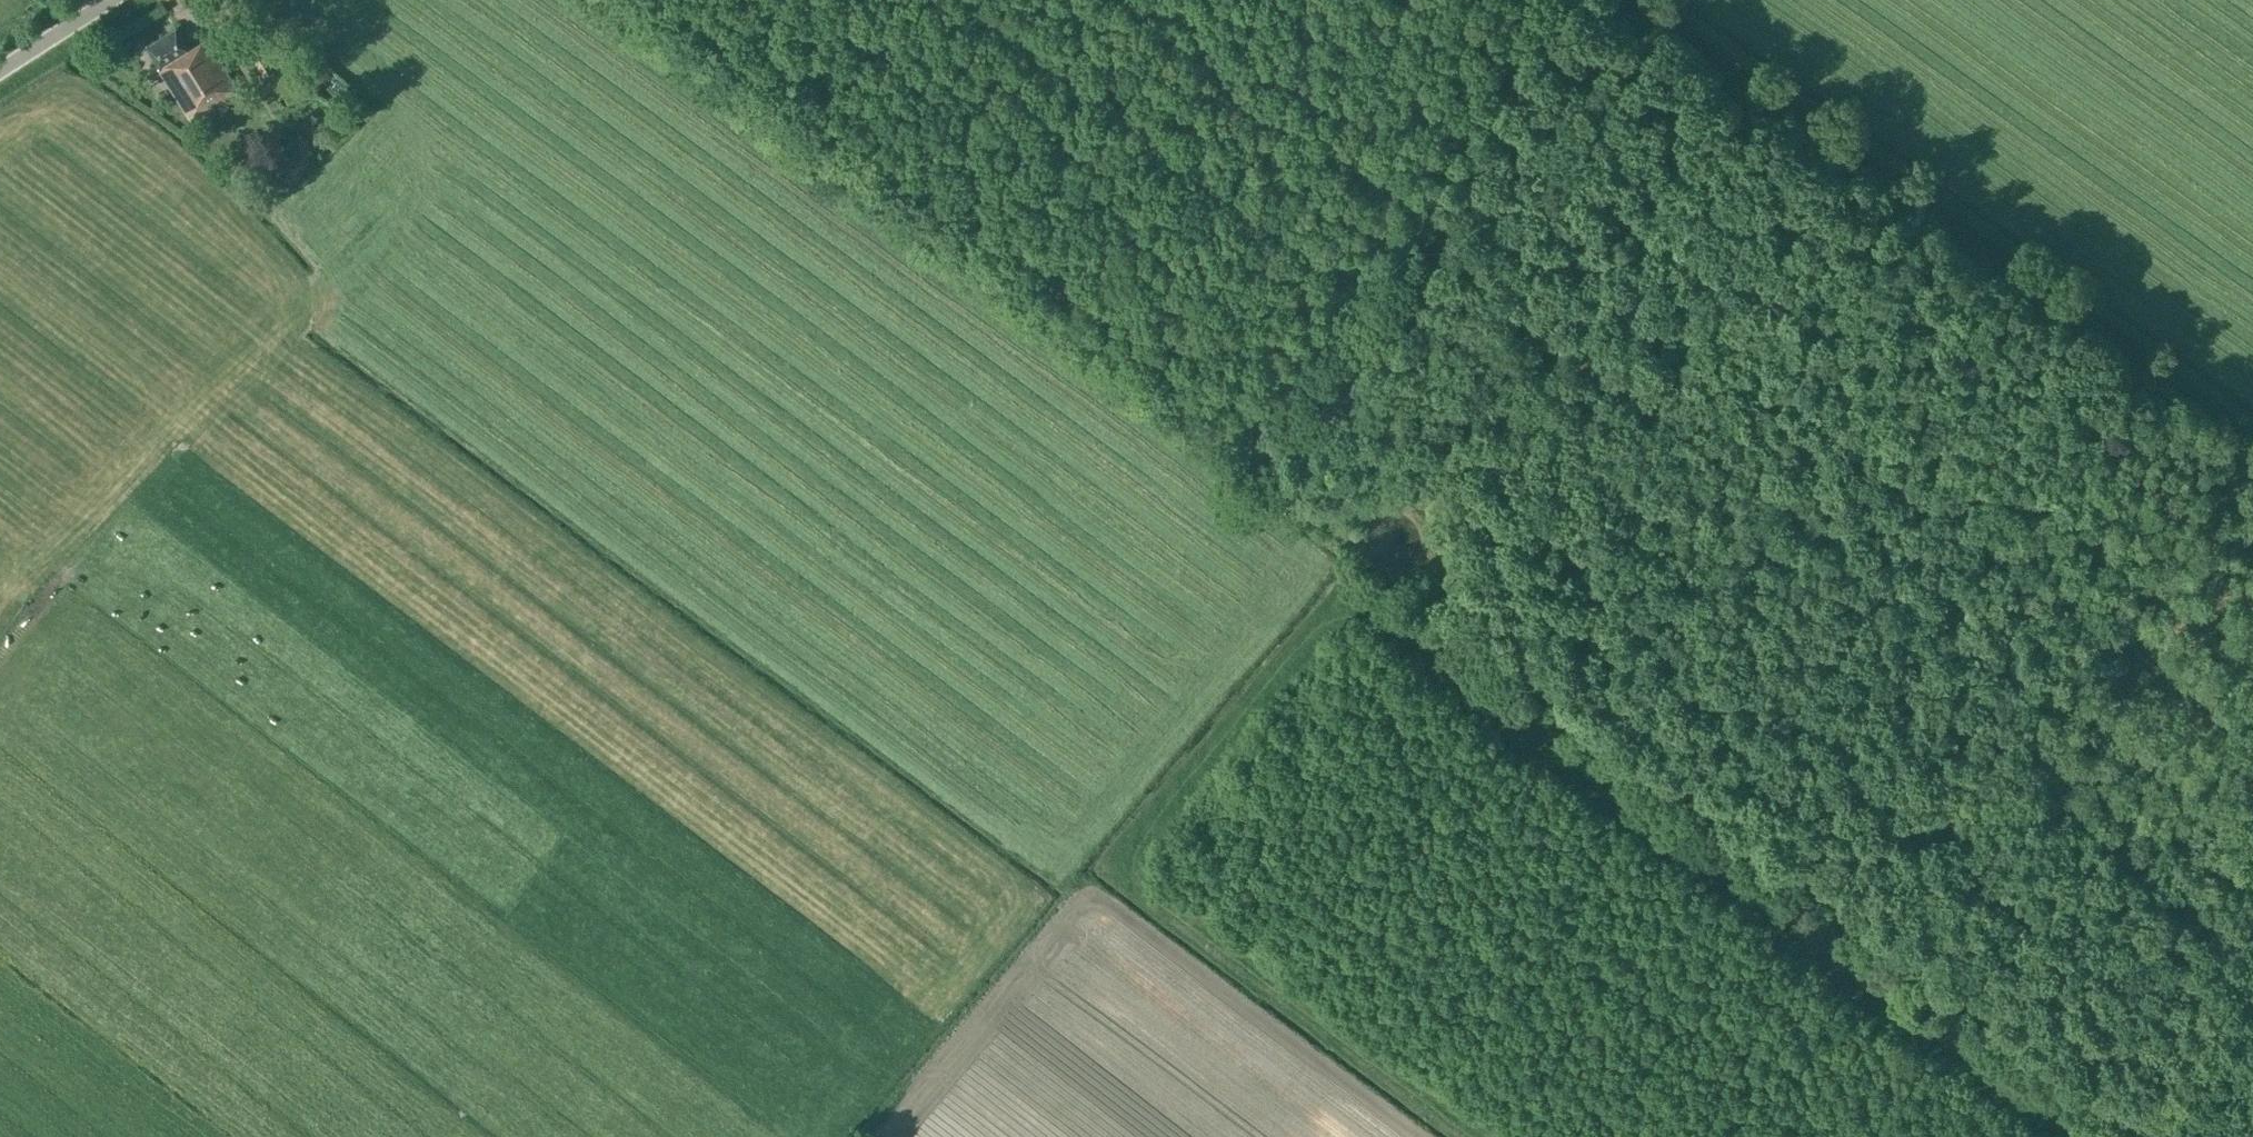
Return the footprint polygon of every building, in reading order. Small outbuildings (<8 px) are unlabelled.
[(206,37),(189,48),(175,27),(145,45),(158,66),(157,67),(189,120),(238,89),(206,37)]
